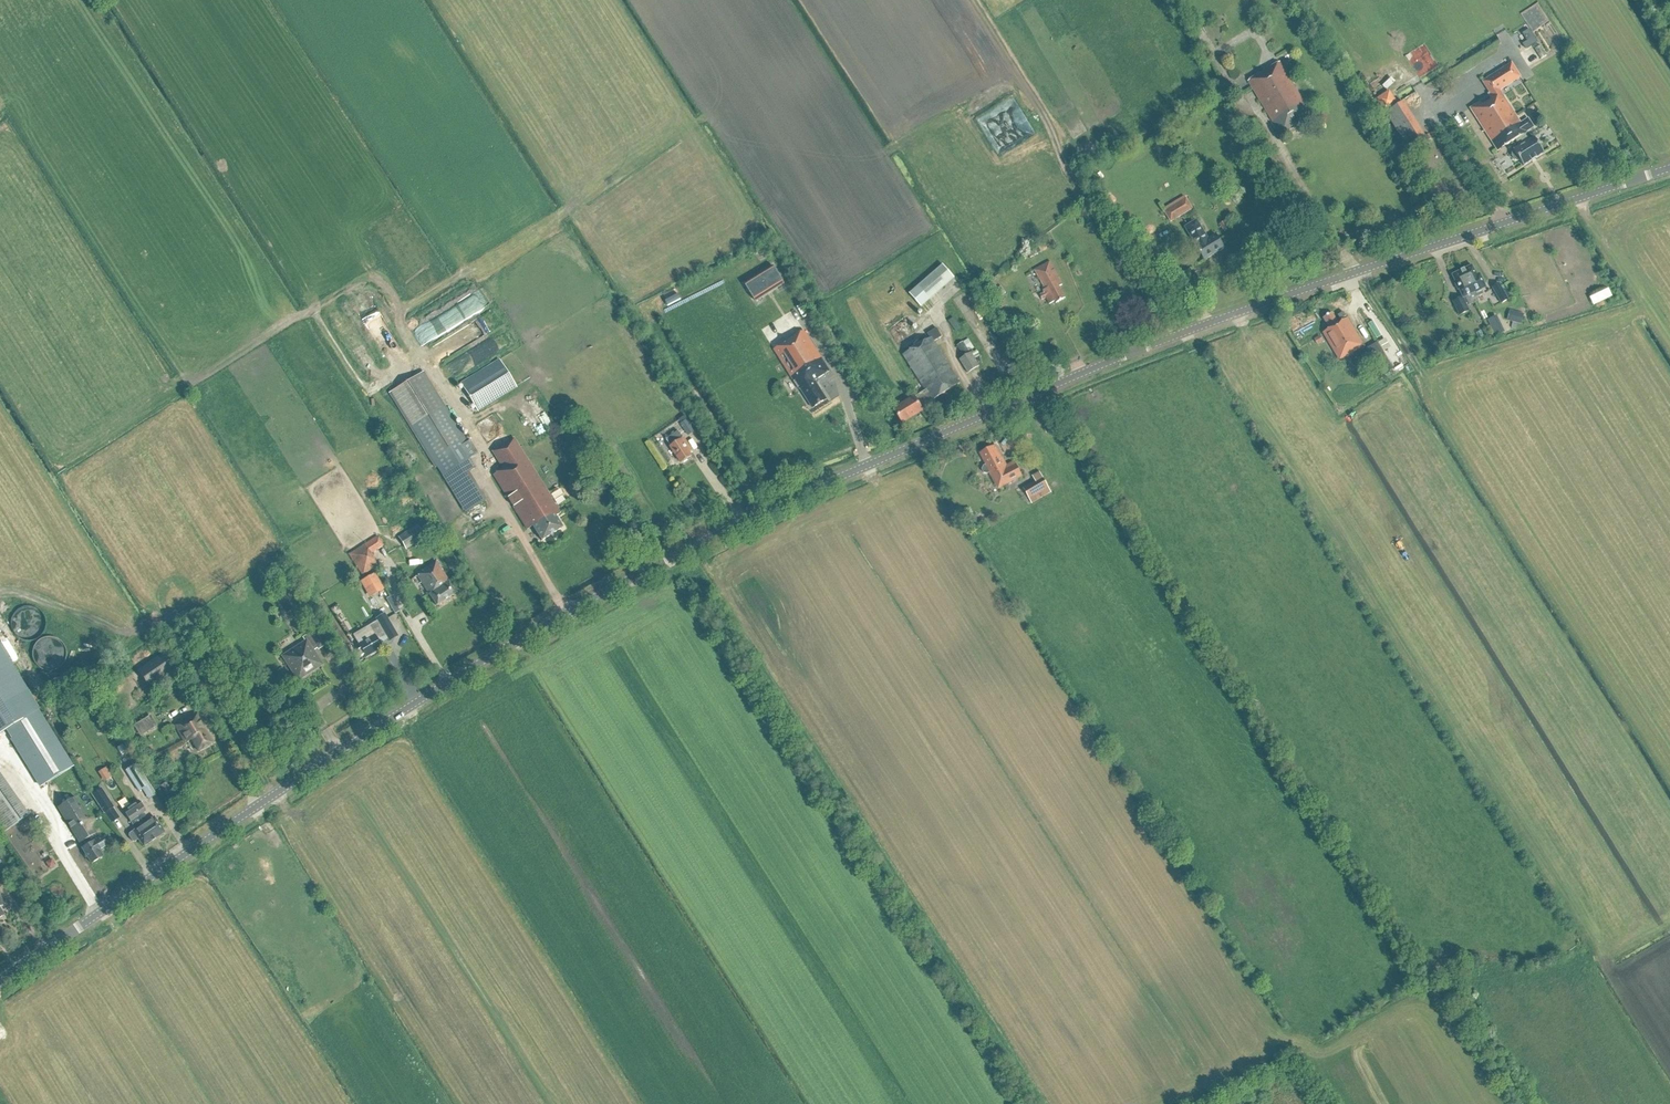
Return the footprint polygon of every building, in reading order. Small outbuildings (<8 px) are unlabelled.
[(1535,37),(1524,44),(1527,49),(1538,42),(1535,37)] [(1216,40),(1218,57),(1226,56),(1223,39),(1216,40)] [(1290,44),(1284,48),(1290,59),(1296,56),(1290,44)] [(1281,136),(1295,127),(1312,116),(1278,61),(1247,80),(1281,136)] [(1523,166),(1543,153),(1534,138),(1530,141),(1525,134),(1526,133),(1526,132),(1533,127),(1528,119),(1520,123),(1499,90),(1520,77),(1511,63),(1482,82),(1489,93),(1487,94),(1491,100),(1482,106),(1480,102),(1470,109),(1497,150),(1496,151),(1497,151),(1518,138),(1522,145),(1513,151),(1512,154),(1512,157),(1514,160),(1517,162),(1520,161),(1523,166)] [(1388,91),(1377,98),(1380,103),(1384,111),(1397,103),(1393,95),(1390,91),(1390,90),(1388,91)] [(1017,91),(981,111),(993,134),(999,131),(1003,138),(997,141),(1002,149),(1008,146),(1005,139),(1026,128),(1022,121),(1031,116),(1027,109),(1017,91)] [(1538,112),(1531,117),(1535,124),(1543,119),(1538,112)] [(1262,145),(1268,141),(1256,120),(1250,124),(1262,145)] [(1170,222),(1192,209),(1186,199),(1164,212),(1170,222)] [(1204,260),(1224,248),(1215,234),(1208,239),(1196,221),(1185,227),(1196,246),(1204,260)] [(1059,287),(1062,285),(1061,282),(1049,262),(1035,270),(1047,293),(1044,294),(1040,296),(1042,300),(1046,298),(1049,305),(1055,302),(1056,304),(1065,299),(1059,287)] [(943,265),(909,294),(921,308),(954,279),(955,279),(943,265)] [(1479,286),(1484,284),(1481,277),(1478,278),(1472,266),(1460,271),(1464,280),(1467,279),(1472,290),(1474,293),(1476,297),(1483,294),(1479,286)] [(755,302),(784,285),(773,267),(744,284),(755,302)] [(1464,280),(1460,271),(1452,275),(1456,283),(1454,284),(1457,290),(1459,290),(1462,297),(1463,298),(1465,297),(1469,305),(1478,301),(1476,297),(1474,293),(1472,290),(1467,279),(1464,280)] [(1006,280),(1000,283),(1004,291),(1011,288),(1006,280)] [(1501,303),(1508,299),(1499,283),(1492,287),(1501,303)] [(473,296),(430,317),(439,336),(487,314),(483,305),(484,304),(478,290),(472,293),(473,296)] [(1349,296),(1344,298),(1349,307),(1354,304),(1349,296)] [(1463,298),(1462,297),(1453,302),(1459,316),(1469,311),(1463,298)] [(1369,363),(1371,361),(1364,350),(1362,347),(1363,346),(1347,319),(1339,324),(1332,313),(1323,318),(1329,329),(1324,332),(1340,360),(1358,349),(1361,354),(1360,354),(1366,364),(1369,363)] [(1496,316),(1487,320),(1496,337),(1504,333),(1496,316)] [(952,318),(948,321),(954,330),(958,326),(952,318)] [(489,345),(491,348),(507,339),(497,323),(466,343),(473,355),(489,345)] [(894,411),(903,424),(925,409),(923,406),(935,398),(936,398),(961,382),(934,342),(942,337),(936,328),(927,334),(930,338),(905,356),(927,390),(917,397),(915,398),(914,397),(894,411)] [(814,381),(829,371),(804,331),(774,350),(799,390),(800,390),(812,408),(826,400),(821,391),(822,389),(819,383),(817,385),(814,381)] [(1320,336),(1314,339),(1318,345),(1323,341),(1320,336)] [(994,341),(997,350),(1004,348),(1002,339),(994,341)] [(1369,363),(1378,378),(1393,369),(1377,342),(1364,350),(1371,361),(1369,363)] [(980,366),(972,353),(971,352),(960,360),(968,373),(980,366)] [(477,411),(514,388),(498,361),(460,384),(477,411)] [(472,467),(467,460),(475,455),(467,442),(464,444),(421,373),(390,392),(446,483),(472,467)] [(688,435),(694,431),(687,421),(681,425),(688,435)] [(684,438),(683,439),(678,431),(666,439),(671,447),(681,463),(691,456),(689,452),(692,450),(684,438)] [(560,513),(556,506),(555,506),(513,438),(492,452),(503,469),(493,475),(527,530),(532,526),(541,541),(562,528),(555,516),(560,513)] [(984,467),(982,470),(984,473),(988,474),(991,472),(999,488),(1020,477),(1012,462),(1006,465),(996,446),(981,454),(987,465),(984,467)] [(1041,478),(1022,489),(1032,505),(1050,493),(1041,478)] [(562,494),(566,488),(559,483),(555,489),(562,494)] [(417,526),(399,537),(406,549),(424,537),(417,526)] [(376,537),(370,541),(349,554),(362,575),(377,566),(370,554),(382,546),(376,537)] [(449,559),(445,561),(449,570),(454,568),(449,559)] [(436,606),(456,593),(436,562),(421,571),(422,572),(417,576),(436,606)] [(374,574),(362,581),(370,596),(383,590),(374,574)] [(358,644),(358,645),(365,658),(381,648),(377,641),(386,636),(383,632),(391,627),(384,614),(375,619),(376,621),(368,626),(371,631),(356,640),(358,644)] [(309,633),(318,647),(327,642),(318,627),(309,633)] [(51,638),(48,637),(45,638),(42,638),(40,640),(37,641),(35,643),(34,646),(32,648),(32,651),(31,654),(32,657),(32,660),(34,662),(35,665),(37,667),(39,668),(42,670),(45,671),(48,671),(51,671),(54,670),(56,669),(59,667),(61,665),(62,662),(64,660),(64,657),(65,654),(64,651),(64,648),(63,648),(62,646),(61,643),(59,641),(56,640),(54,638),(52,638),(51,638)] [(320,664),(306,642),(283,657),(298,679),(320,664)] [(4,731),(39,787),(52,780),(71,768),(67,763),(0,651),(0,734),(4,731)] [(148,687),(173,670),(162,654),(137,671),(148,687)] [(198,751),(213,743),(207,731),(197,713),(175,726),(185,743),(190,740),(191,740),(198,751)] [(67,763),(71,768),(52,780),(61,794),(52,799),(52,800),(57,807),(86,789),(69,761),(67,763)] [(126,771),(139,791),(149,785),(136,765),(126,771)] [(2,834),(29,815),(0,774),(0,831),(2,834)] [(166,782),(160,786),(165,795),(171,792),(166,782)] [(104,814),(114,807),(101,788),(91,795),(104,814)] [(102,857),(99,852),(107,848),(100,838),(99,838),(74,797),(57,808),(79,843),(83,841),(86,846),(82,848),(91,864),(102,857)] [(137,817),(140,821),(154,840),(164,833),(154,817),(147,821),(142,813),(143,813),(136,803),(131,806),(137,817)] [(143,847),(154,840),(140,821),(137,817),(131,806),(123,812),(133,826),(135,829),(129,834),(128,836),(132,841),(134,842),(138,839),(143,847)] [(229,858),(236,852),(232,847),(225,853),(229,858)] [(152,860),(163,871),(172,862),(161,851),(152,860)] [(51,859),(45,863),(49,869),(55,865),(51,859)]
